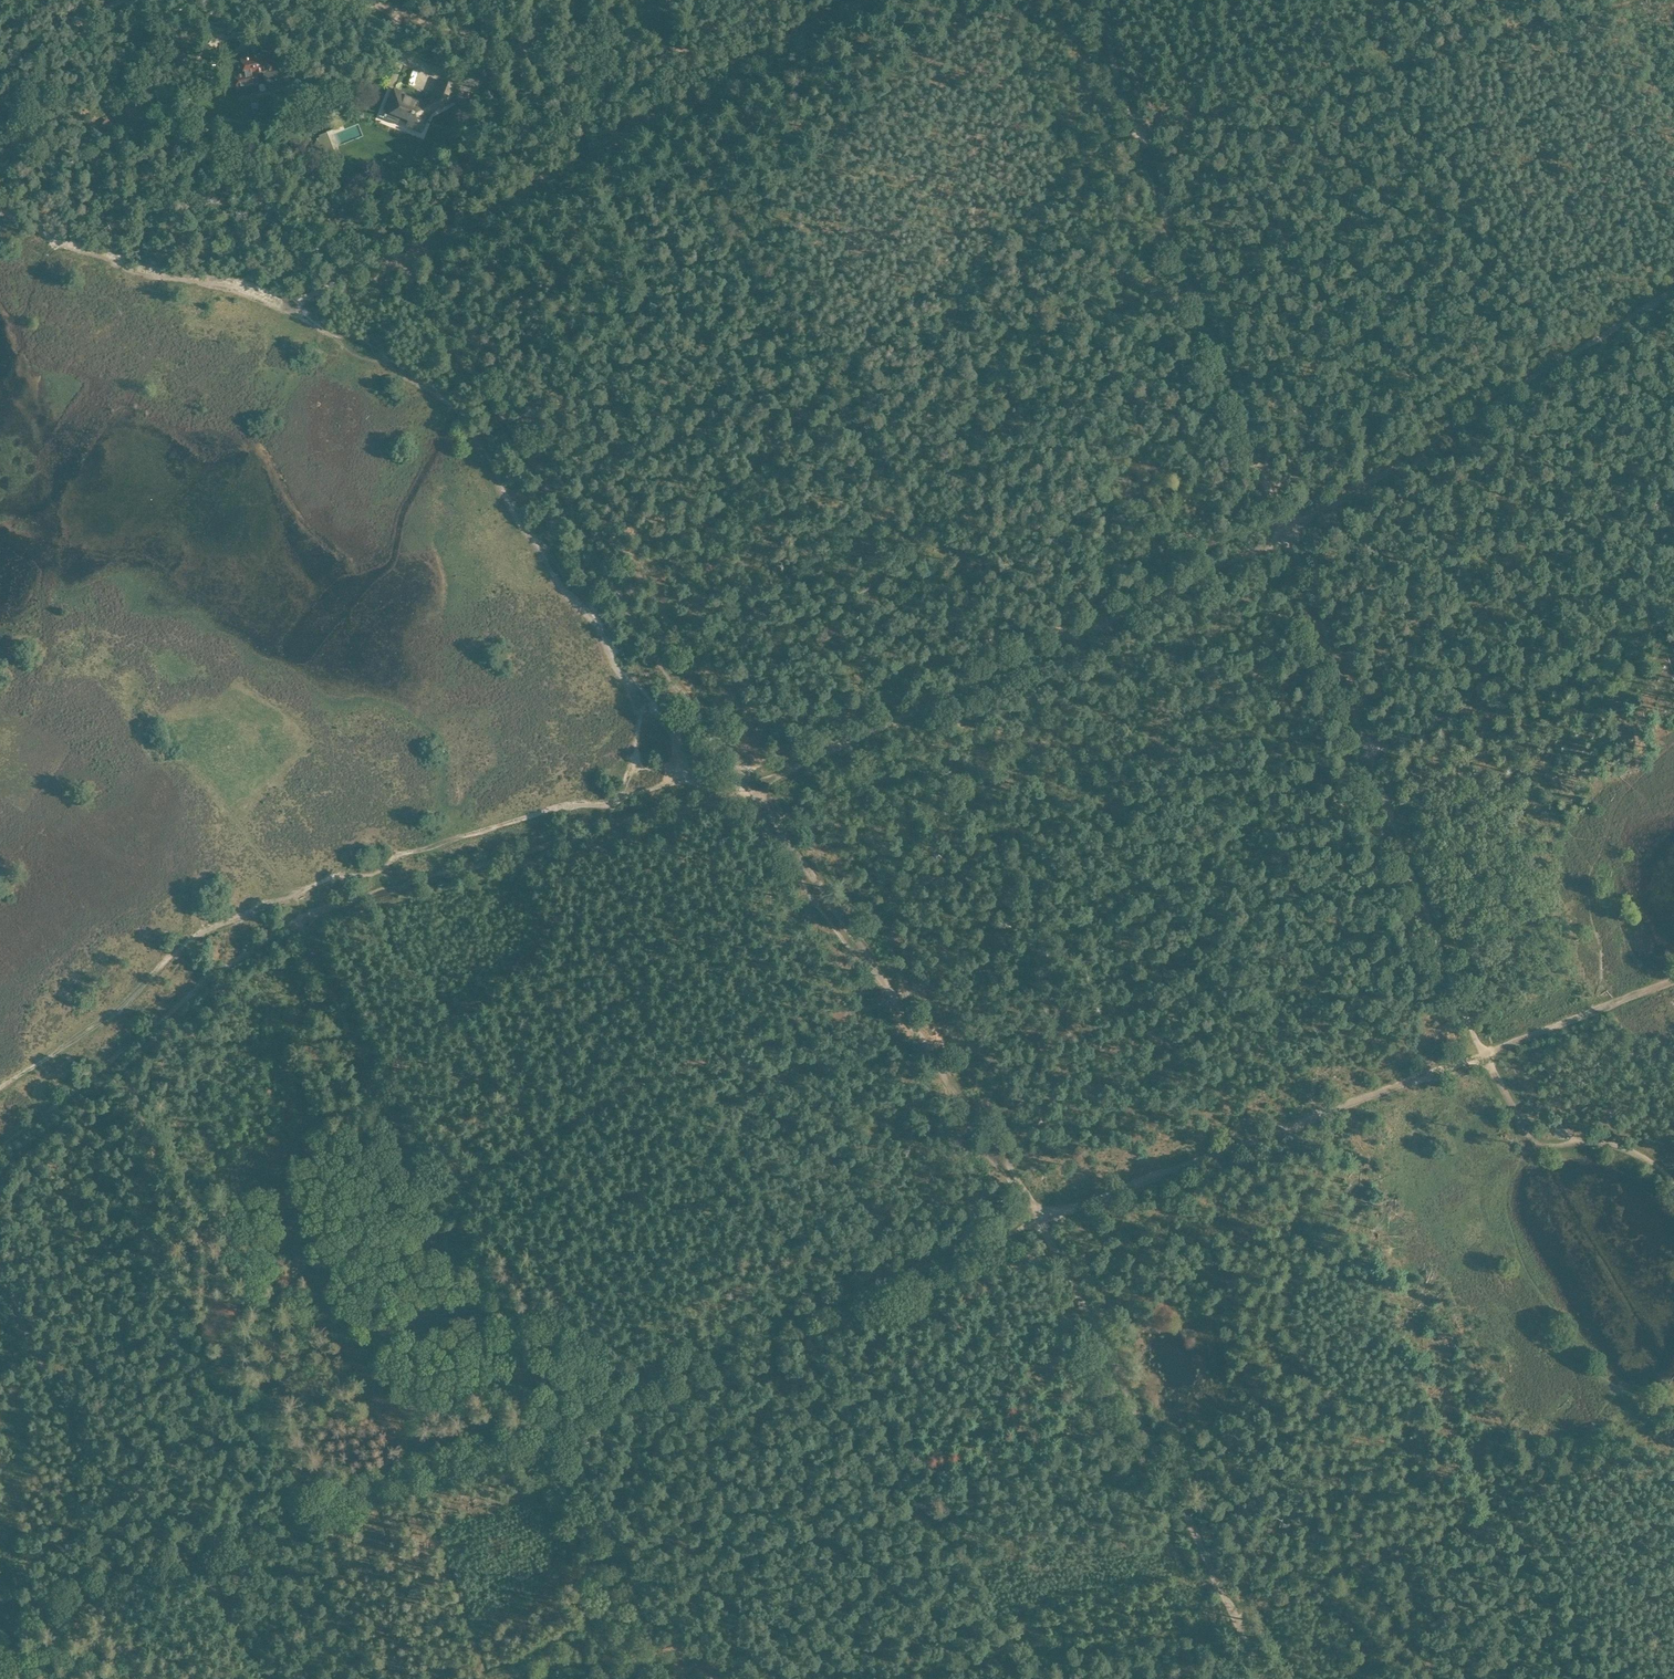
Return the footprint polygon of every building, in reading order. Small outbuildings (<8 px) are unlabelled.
[(234,76),(233,79),(233,84),(236,85),(237,94),(259,91),(256,72),(263,71),(266,89),(283,86),(277,54),(269,56),(268,53),(241,58),(242,64),(238,65),(239,69),(243,68),(243,69),(244,73),(242,74),(240,72),(237,72),(236,75),(234,75),(234,76)] [(449,101),(451,95),(455,85),(441,80),(435,95),(424,102),(421,101),(420,104),(411,100),(412,97),(394,90),(390,100),(386,110),(409,119),(407,125),(420,130),(427,112),(449,101)] [(153,87),(150,96),(153,97),(152,101),(156,102),(169,106),(172,93),(153,87)] [(108,119),(101,126),(107,131),(113,124),(108,119)] [(1448,1024),(1437,1034),(1446,1044),(1457,1033),(1448,1024)]
